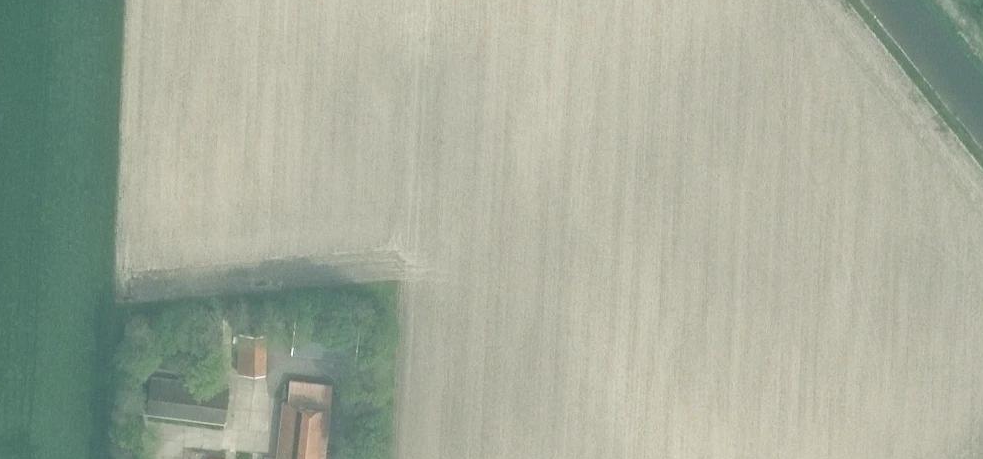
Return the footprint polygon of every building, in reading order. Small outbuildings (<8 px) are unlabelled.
[(221,371),(264,372),(265,332),(264,332),(264,319),(221,319),(221,371)] [(166,331),(167,341),(189,339),(188,329),(166,331)] [(145,412),(223,422),(227,385),(150,376),(145,412)] [(324,442),(330,383),(289,379),(286,401),(284,401),(278,458),(333,458),(334,443),(324,442)] [(194,450),(210,451),(210,438),(195,437),(194,450)] [(230,440),(214,440),(215,457),(230,457),(230,440)]
